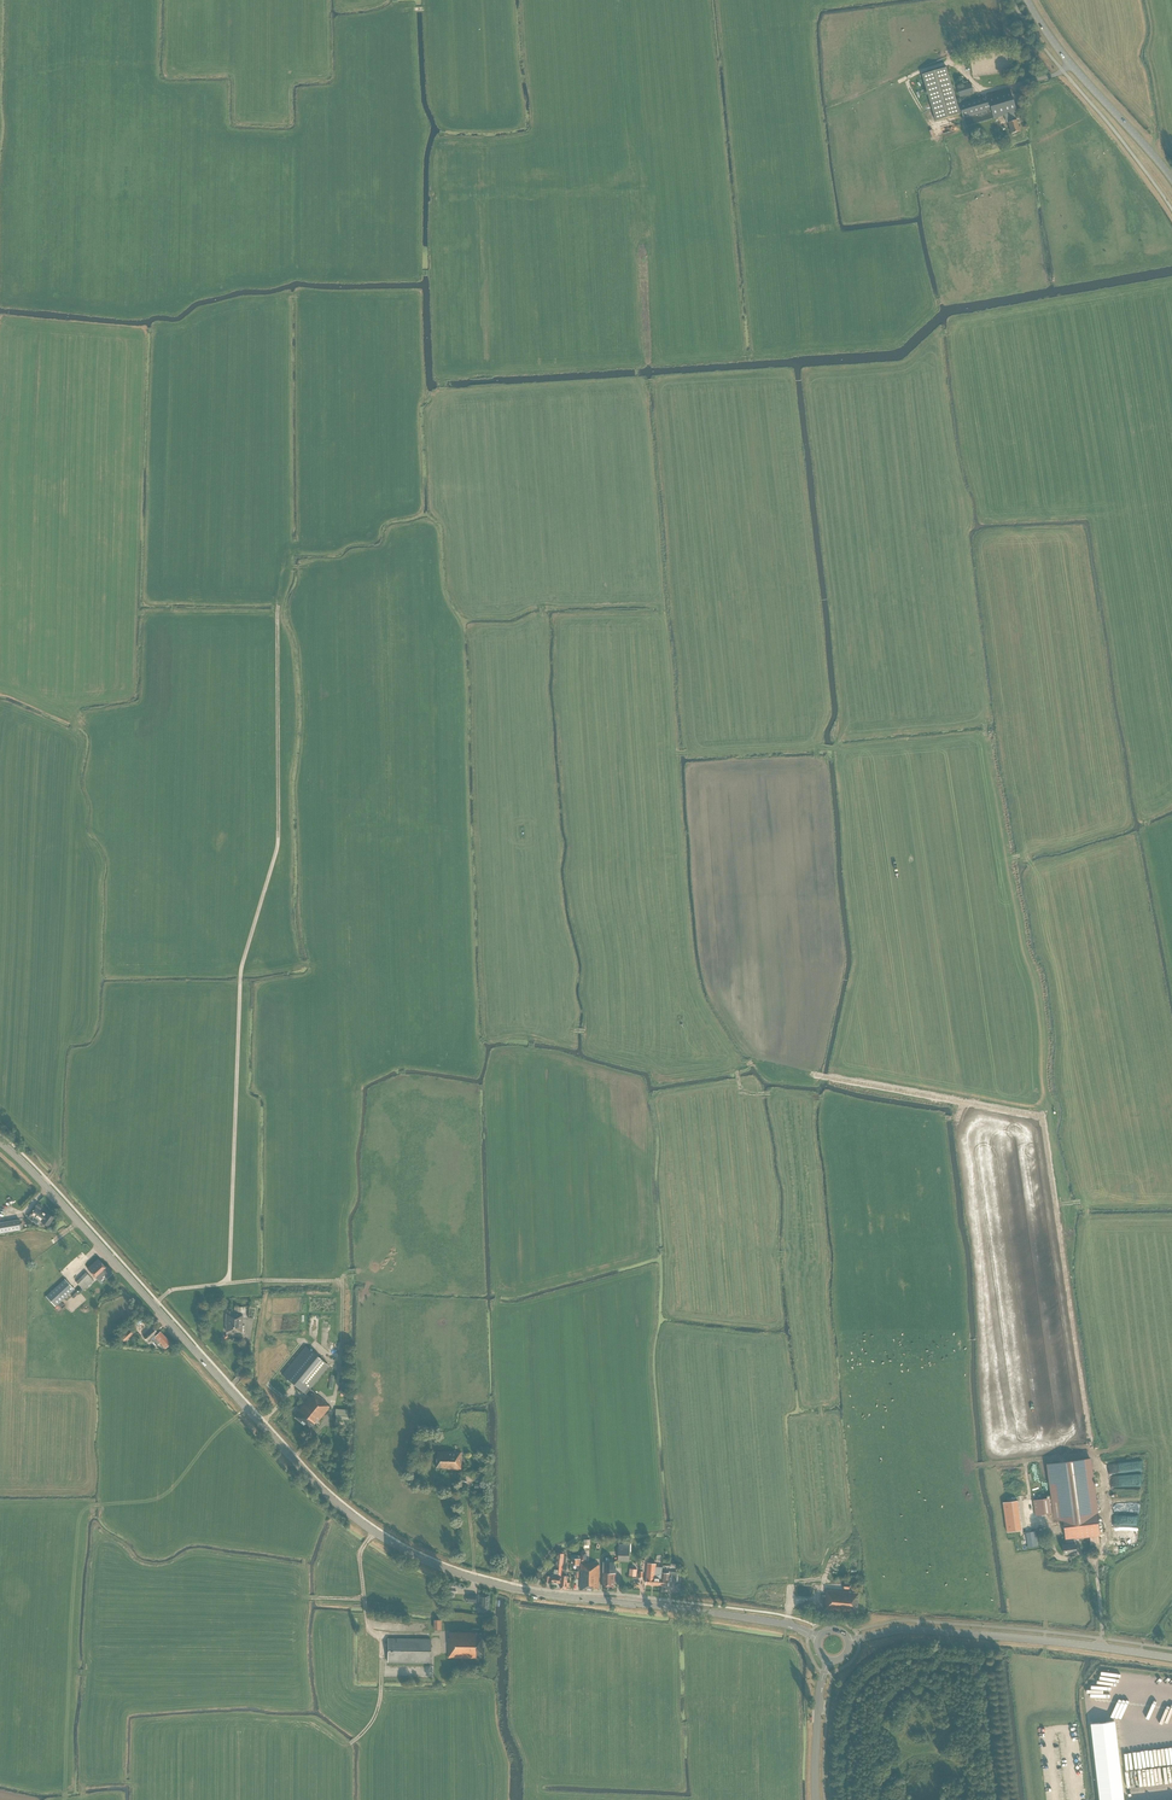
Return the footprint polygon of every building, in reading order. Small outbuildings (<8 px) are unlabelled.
[(1009,122),(1012,133),(1020,131),(1017,120),(1016,120),(1014,112),(1016,112),(1010,90),(958,105),(946,67),(922,75),(936,121),(962,114),(966,127),(1004,115),(1007,123),(1009,122)] [(971,83),(957,88),(960,97),(957,98),(959,104),(974,100),(972,93),(974,93),(971,83)] [(48,1226),(54,1218),(48,1213),(47,1214),(40,1210),(42,1207),(38,1203),(28,1218),(37,1224),(38,1223),(42,1226),(44,1224),(48,1226)] [(21,1229),(19,1222),(19,1220),(6,1222),(6,1223),(0,1224),(0,1233),(21,1229)] [(98,1259),(87,1269),(95,1277),(98,1274),(102,1278),(104,1275),(107,1278),(112,1274),(106,1267),(105,1267),(98,1259)] [(76,1282),(84,1290),(94,1280),(86,1272),(76,1282)] [(73,1289),(65,1280),(46,1297),(55,1306),(73,1289)] [(244,1330),(244,1326),(242,1326),(242,1315),(237,1315),(237,1314),(232,1314),(232,1310),(227,1310),(227,1314),(226,1314),(226,1325),(226,1332),(242,1333),(242,1330),(244,1330)] [(160,1342),(166,1348),(171,1343),(160,1332),(156,1335),(155,1334),(157,1332),(154,1329),(145,1337),(149,1342),(151,1340),(156,1345),(160,1342)] [(129,1330),(124,1335),(126,1338),(124,1340),(125,1341),(127,1339),(132,1334),(129,1330)] [(318,1420),(319,1421),(330,1407),(325,1403),(326,1402),(314,1392),(310,1388),(329,1366),(305,1346),(282,1375),(305,1394),(309,1397),(294,1416),(311,1430),(315,1425),(314,1425),(318,1420)] [(335,1423),(348,1423),(348,1412),(335,1411),(335,1416),(336,1416),(335,1423)] [(443,1469),(461,1469),(462,1452),(438,1452),(438,1457),(437,1457),(436,1468),(443,1468),(443,1469)] [(1090,1458),(1047,1463),(1052,1498),(1054,1513),(1055,1518),(1063,1517),(1065,1540),(1066,1540),(1066,1545),(1063,1545),(1064,1554),(1077,1553),(1075,1539),(1090,1537),(1091,1544),(1099,1543),(1098,1535),(1100,1535),(1090,1458)] [(1033,1501),(1035,1515),(1054,1513),(1052,1498),(1033,1501)] [(1017,1500),(1003,1502),(1007,1532),(1021,1530),(1017,1500)] [(1037,1545),(1035,1532),(1026,1533),(1028,1547),(1037,1545)] [(630,1547),(622,1547),(622,1549),(618,1549),(618,1561),(629,1561),(630,1547)] [(556,1566),(556,1569),(562,1570),(564,1552),(558,1551),(558,1553),(557,1553),(556,1566)] [(571,1565),(579,1565),(580,1558),(579,1558),(579,1556),(572,1555),(571,1565)] [(568,1576),(566,1576),(566,1570),(567,1570),(568,1564),(566,1564),(566,1560),(566,1557),(564,1557),(563,1566),(560,1588),(566,1589),(567,1586),(569,1586),(569,1583),(567,1582),(568,1576)] [(616,1580),(616,1567),(614,1567),(615,1562),(603,1562),(603,1587),(614,1588),(614,1580),(616,1580)] [(593,1588),(598,1588),(599,1565),(594,1565),(594,1564),(581,1563),(580,1590),(593,1591),(593,1588)] [(646,1584),(661,1585),(662,1574),(655,1573),(655,1570),(656,1564),(647,1563),(646,1584)] [(669,1579),(669,1576),(669,1573),(662,1573),(662,1568),(662,1574),(661,1585),(668,1586),(669,1579)] [(629,1577),(637,1578),(638,1570),(630,1569),(629,1577)] [(826,1609),(857,1612),(859,1593),(851,1592),(851,1593),(849,1593),(849,1592),(826,1590),(826,1596),(823,1595),(822,1602),(825,1602),(825,1604),(826,1604),(826,1609)] [(478,1608),(489,1609),(489,1595),(482,1595),(479,1595),(478,1608)] [(448,1658),(485,1658),(485,1633),(479,1633),(479,1634),(477,1634),(477,1633),(450,1632),(450,1639),(448,1638),(448,1658)] [(387,1662),(430,1663),(430,1639),(388,1638),(387,1662)] [(1090,1721),(1091,1729),(1107,1727),(1106,1720),(1090,1721)] [(1160,1767),(1162,1785),(1171,1783),(1171,1766),(1160,1767)]
